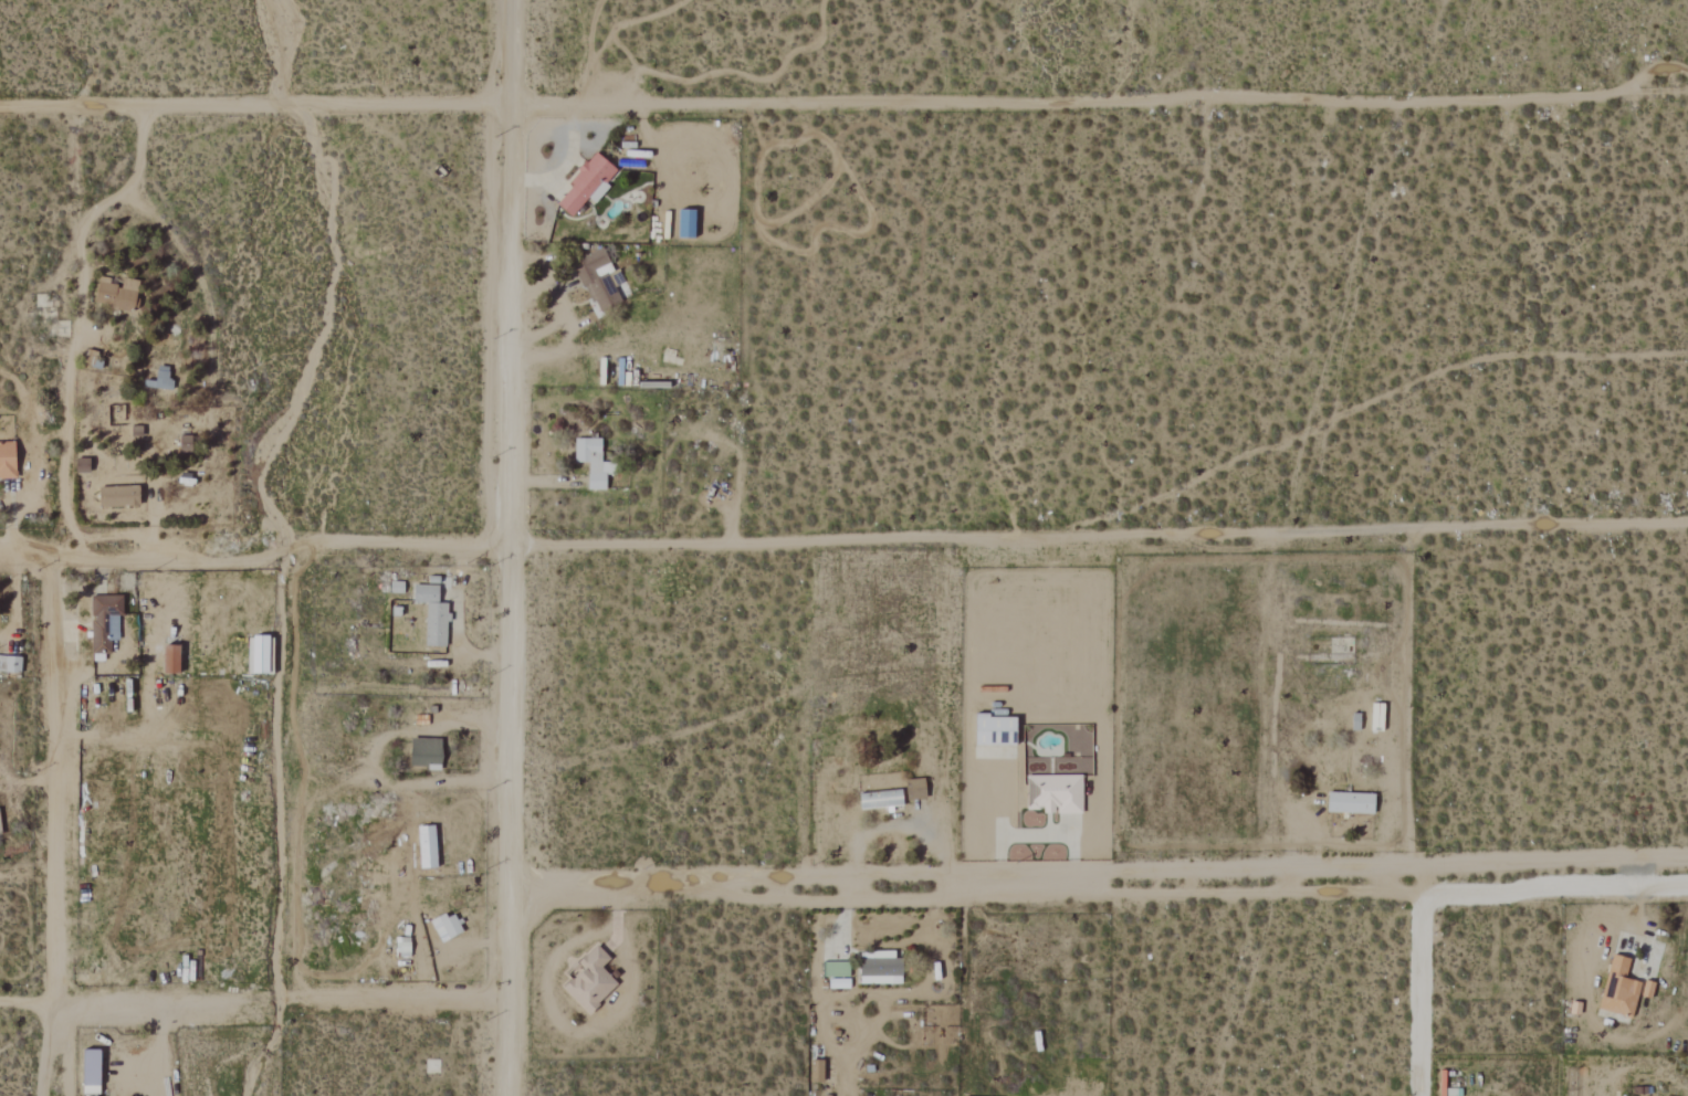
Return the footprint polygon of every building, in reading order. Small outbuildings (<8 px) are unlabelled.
[(570,218),(587,198),(592,202),(617,173),(594,154),(552,204),(570,218)] [(131,313),(136,287),(128,286),(128,287),(96,281),(92,305),(131,313)] [(178,437),(178,453),(190,453),(190,436),(178,437)] [(600,440),(574,440),(573,463),(589,463),(589,482),(598,483),(598,490),(604,490),(604,470),(599,470),(600,440)] [(0,443),(0,478),(13,478),(12,442),(0,443)] [(437,587),(411,586),(411,604),(424,605),(423,647),(446,648),(447,605),(436,605),(437,587)] [(245,674),(272,674),(273,637),(245,637),(245,674)] [(971,745),(1012,746),(1013,718),(985,717),(985,714),(972,714),(971,745)] [(1080,776),(1025,776),(1025,811),(1054,812),(1054,814),(1080,814),(1080,776)] [(858,793),(859,810),(902,807),(901,791),(858,793)] [(1325,813),(1374,815),(1375,794),(1326,793),(1325,813)] [(434,868),(433,826),(416,826),(417,869),(434,868)] [(835,940),(822,940),(821,961),(835,962),(835,940)] [(585,1014),(616,985),(600,968),(608,960),(594,945),(575,963),(581,969),(561,988),(585,1014)] [(859,985),(900,984),(900,959),(893,959),(893,952),(858,953),(859,985)] [(1632,1017),(1639,983),(1624,980),(1629,959),(1614,956),(1606,995),(1600,994),(1597,1010),(1632,1017)] [(828,989),(849,989),(849,981),(828,981),(828,989)] [(79,1095),(97,1094),(96,1050),(78,1050),(79,1095)]
